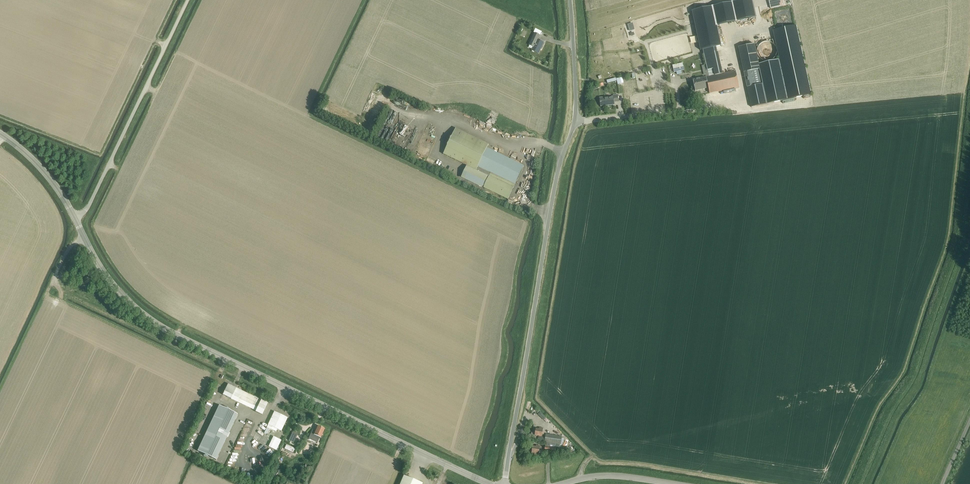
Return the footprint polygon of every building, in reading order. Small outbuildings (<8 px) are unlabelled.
[(713,7),(692,11),(700,51),(721,46),(713,7)] [(754,44),(739,47),(751,108),(812,95),(803,55),(797,26),(773,31),(779,60),(759,65),(754,44)] [(539,54),(544,43),(538,40),(540,36),(535,33),(529,45),(533,47),(532,51),(539,54)] [(705,75),(706,78),(693,81),(695,91),(708,88),(710,93),(739,87),(735,71),(723,74),(718,52),(704,55),(706,65),(702,66),(704,75),(705,75)] [(683,64),(673,65),(675,72),(684,70),(683,64)] [(600,98),(601,107),(614,105),(614,102),(618,102),(618,95),(613,95),(613,97),(600,98)] [(484,188),(508,199),(514,188),(513,187),(514,184),(515,185),(524,166),(487,149),(489,145),(456,129),(443,155),(468,167),(468,168),(467,168),(462,178),(482,187),(482,186),(484,187),(484,188)] [(458,169),(454,178),(459,180),(463,171),(458,169)] [(262,414),(268,403),(228,384),(223,395),(262,414)] [(198,452),(216,460),(237,414),(219,406),(198,452)] [(274,412),(268,425),(264,433),(267,434),(270,429),(276,432),(277,430),(281,431),(287,418),(274,412)] [(320,438),(325,429),(318,426),(315,432),(313,430),(312,430),(308,440),(308,439),(317,443),(317,444),(320,438)] [(542,437),(543,429),(540,428),(539,430),(536,429),(535,436),(542,437)] [(288,440),(294,443),(298,435),(292,432),(288,440)] [(546,435),(545,442),(560,445),(562,437),(546,435)] [(273,449),(278,439),(274,437),(269,447),(273,449)] [(287,445),(285,449),(293,453),(295,449),(287,445)] [(533,447),(532,453),(532,457),(535,457),(536,454),(539,454),(540,450),(542,450),(542,447),(537,446),(536,447),(533,447)]
